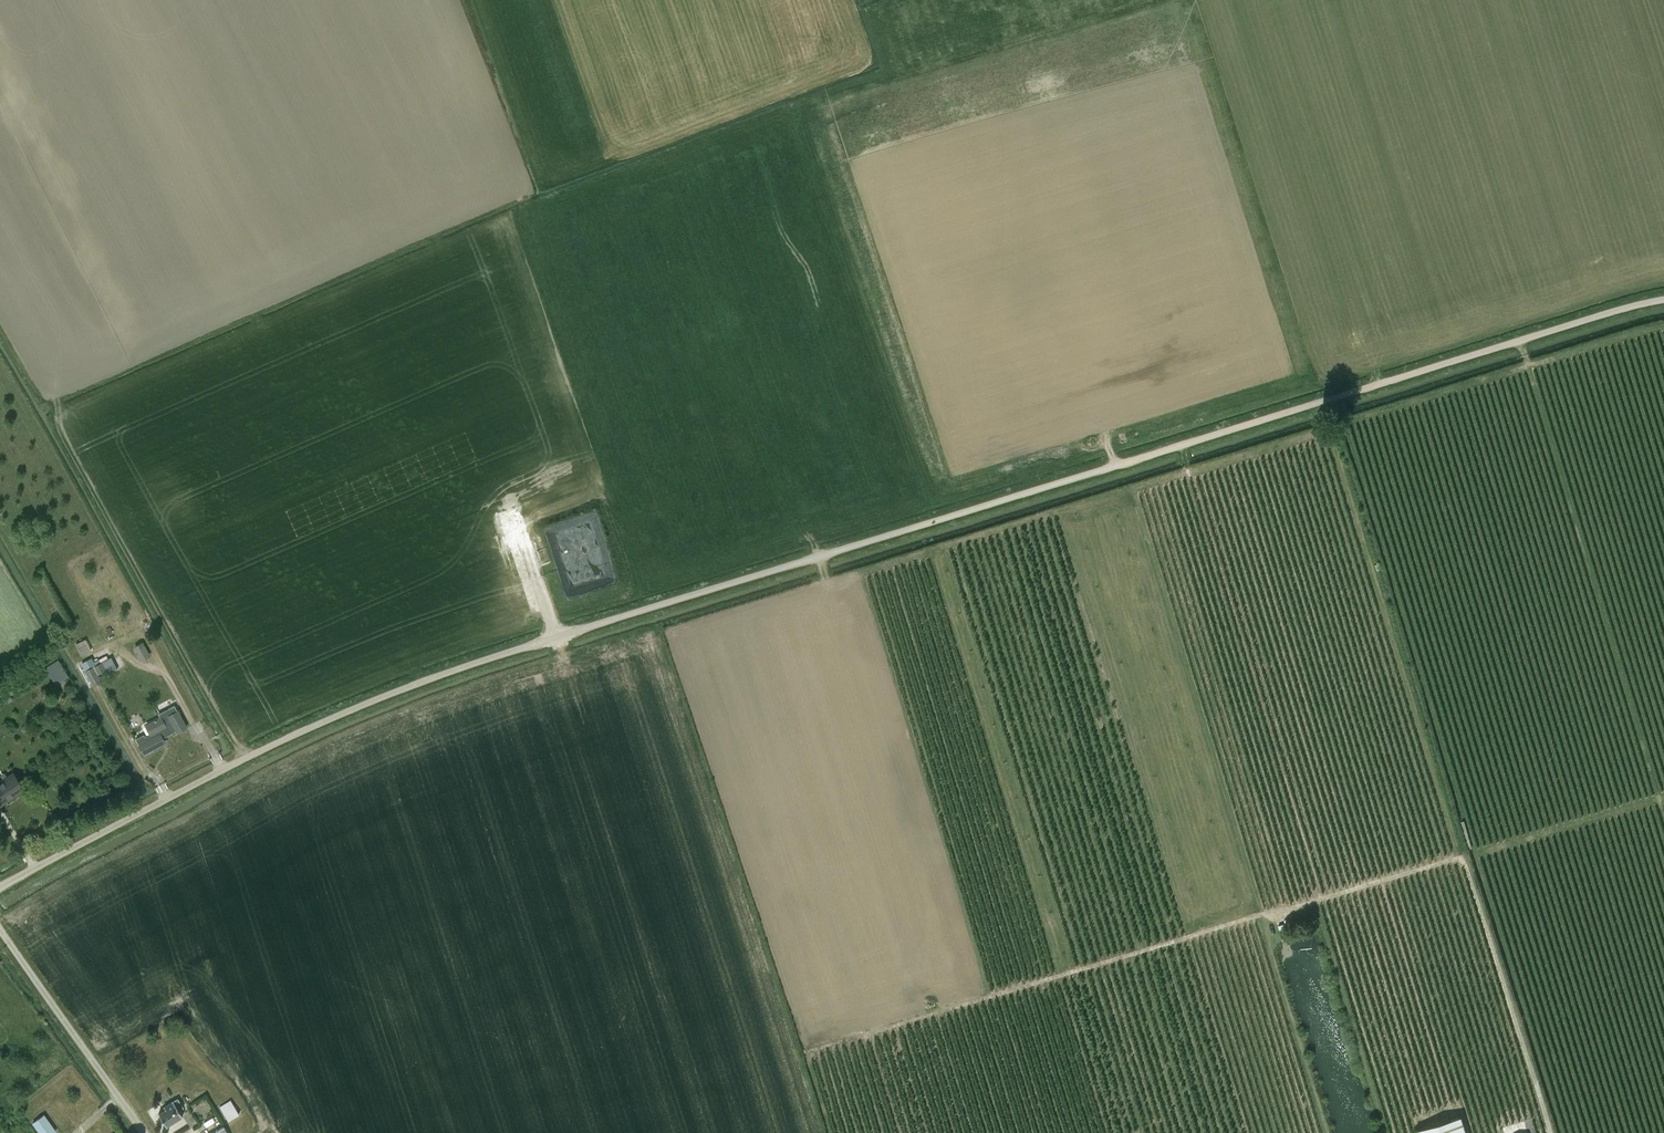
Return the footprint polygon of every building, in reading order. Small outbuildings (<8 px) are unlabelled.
[(81,655),(93,650),(88,637),(75,642),(81,655)] [(144,661),(150,657),(142,643),(136,647),(144,661)] [(91,657),(81,663),(85,670),(85,671),(93,687),(102,682),(98,674),(108,669),(103,660),(95,665),(91,657)] [(45,667),(47,670),(46,671),(55,685),(56,685),(58,688),(67,682),(65,679),(68,676),(58,660),(45,667)] [(161,737),(176,729),(177,732),(186,727),(174,706),(158,714),(160,718),(146,725),(151,734),(145,737),(143,734),(136,738),(144,754),(164,743),(161,737)] [(25,790),(13,773),(8,777),(4,772),(0,775),(3,780),(0,782),(0,804),(1,806),(25,790)] [(966,971),(959,982),(964,985),(971,974),(966,971)] [(165,1109),(159,1113),(167,1126),(182,1116),(179,1111),(184,1108),(177,1098),(173,1101),(164,1106),(165,1109)] [(227,1102),(228,1102),(222,1106),(220,1107),(228,1121),(239,1114),(231,1100),(227,1102)] [(44,1115),(32,1123),(39,1132),(45,1132),(53,1128),(44,1115)] [(1464,1115),(1421,1128),(1422,1132),(1469,1132),(1464,1115)]
